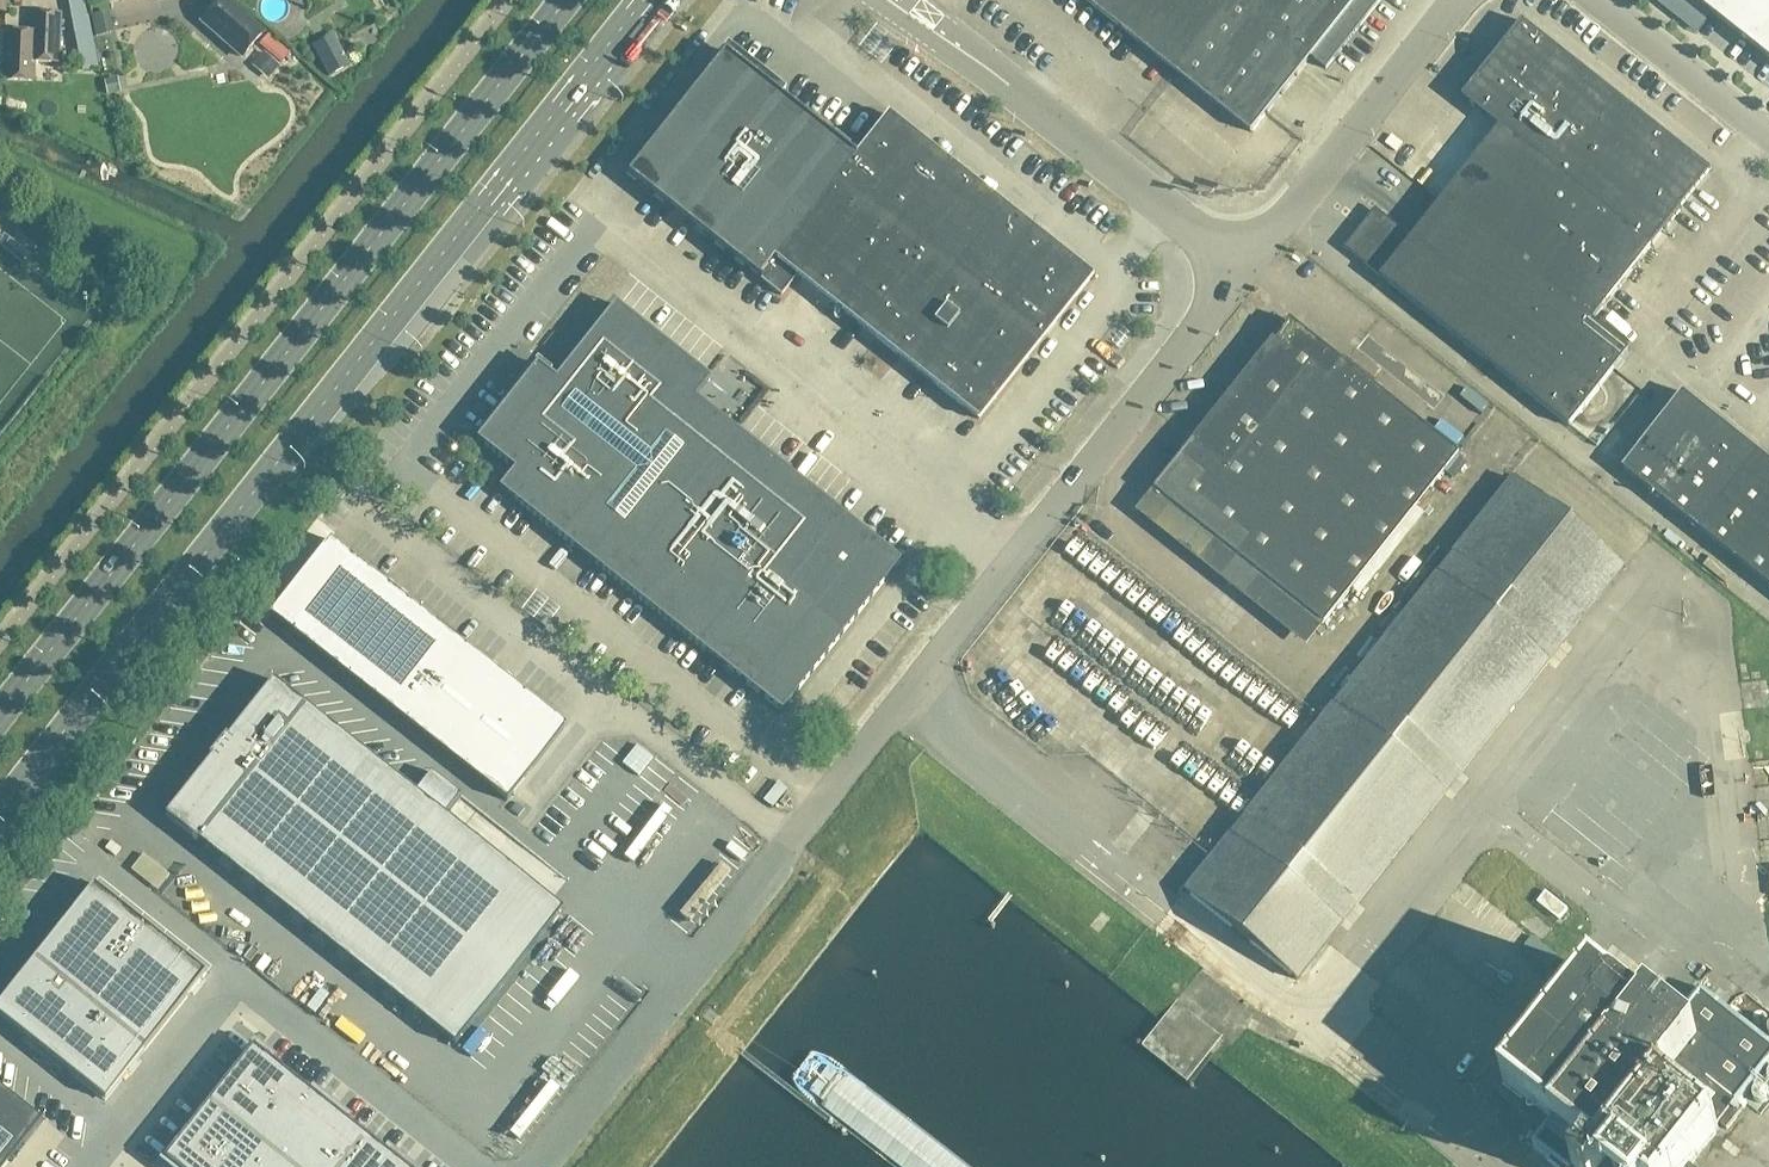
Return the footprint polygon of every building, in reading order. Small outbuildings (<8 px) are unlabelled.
[(201,21),(241,56),(263,31),(228,0),(220,0),(201,21)] [(311,19),(329,16),(326,0),(308,0),(311,19)] [(1111,0),(1085,0),(1101,13),(1111,0)] [(1232,0),(1111,0),(1101,13),(1175,72),(1232,0)] [(1381,0),(1232,0),(1175,72),(1251,132),(1311,57),(1326,69),(1381,0)] [(1768,57),(1768,0),(1697,0),(1768,57)] [(59,62),(61,13),(31,12),(31,31),(7,30),(5,79),(35,80),(35,61),(59,62)] [(1712,170),(1522,20),(1462,96),(1499,126),(1651,246),(1712,170)] [(1092,275),(1029,225),(1012,212),(888,114),(856,154),(827,131),(787,99),(725,50),(627,173),(750,270),(747,274),(745,277),(754,284),(759,277),(781,295),(797,275),(877,338),(957,401),(979,419),(988,406),(1046,333),(1056,321),(1092,275)] [(264,51),(254,62),(269,75),(279,64),(264,51)] [(103,66),(85,71),(89,87),(107,82),(103,66)] [(9,96),(5,106),(18,111),(22,101),(9,96)] [(1651,246),(1499,126),(1441,199),(1593,320),(1651,246)] [(1593,320),(1441,199),(1410,238),(1391,224),(1361,260),(1569,425),(1630,349),(1593,320)] [(832,505),(749,440),(731,426),(695,397),(710,378),(690,362),(673,348),(617,305),(614,303),(580,345),(556,377),(537,362),(476,439),(513,469),(498,488),(537,519),(554,533),(711,657),(772,581),(832,505)] [(1321,623),(1457,453),(1371,385),(1374,381),(1351,362),(1342,368),(1336,363),(1339,359),(1287,318),(1153,487),(1152,488),(1221,543),(1321,623)] [(1682,392),(1621,468),(1768,586),(1768,462),(1682,392)] [(1507,483),(1184,902),(1297,989),(1370,894),(1363,889),(1335,926),(1311,924),(1298,926),(1286,917),(1473,674),(1470,698),(1500,701),(1454,709),(1453,727),(1446,726),(1444,743),(1453,732),(1457,755),(1491,749),(1526,703),(1517,696),(1518,681),(1498,679),(1496,697),(1474,681),(1487,678),(1490,652),(1529,645),(1577,650),(1632,578),(1507,483)] [(840,636),(901,560),(832,505),(772,581),(840,636)] [(329,538),(270,614),(507,800),(566,725),(329,538)] [(822,659),(840,636),(772,581),(711,657),(780,712),(822,659)] [(211,757),(202,768),(165,815),(455,1044),(562,909),(446,813),(460,794),(431,771),(415,788),(273,679),(227,736),(225,734),(223,737),(226,739),(212,755),(210,753),(208,755),(211,757)] [(1414,811),(1428,821),(1459,780),(1436,762),(1414,791),(1423,799),(1414,811)] [(93,883),(0,1001),(0,1017),(105,1100),(206,972),(93,883)] [(244,1056),(173,1147),(171,1145),(159,1160),(168,1166),(415,1166),(387,1145),(384,1149),(348,1121),(351,1117),(312,1086),(309,1090),(273,1062),(276,1058),(254,1040),(242,1054),(244,1056)] [(42,1118),(0,1084),(0,1166),(3,1166),(42,1118)]
